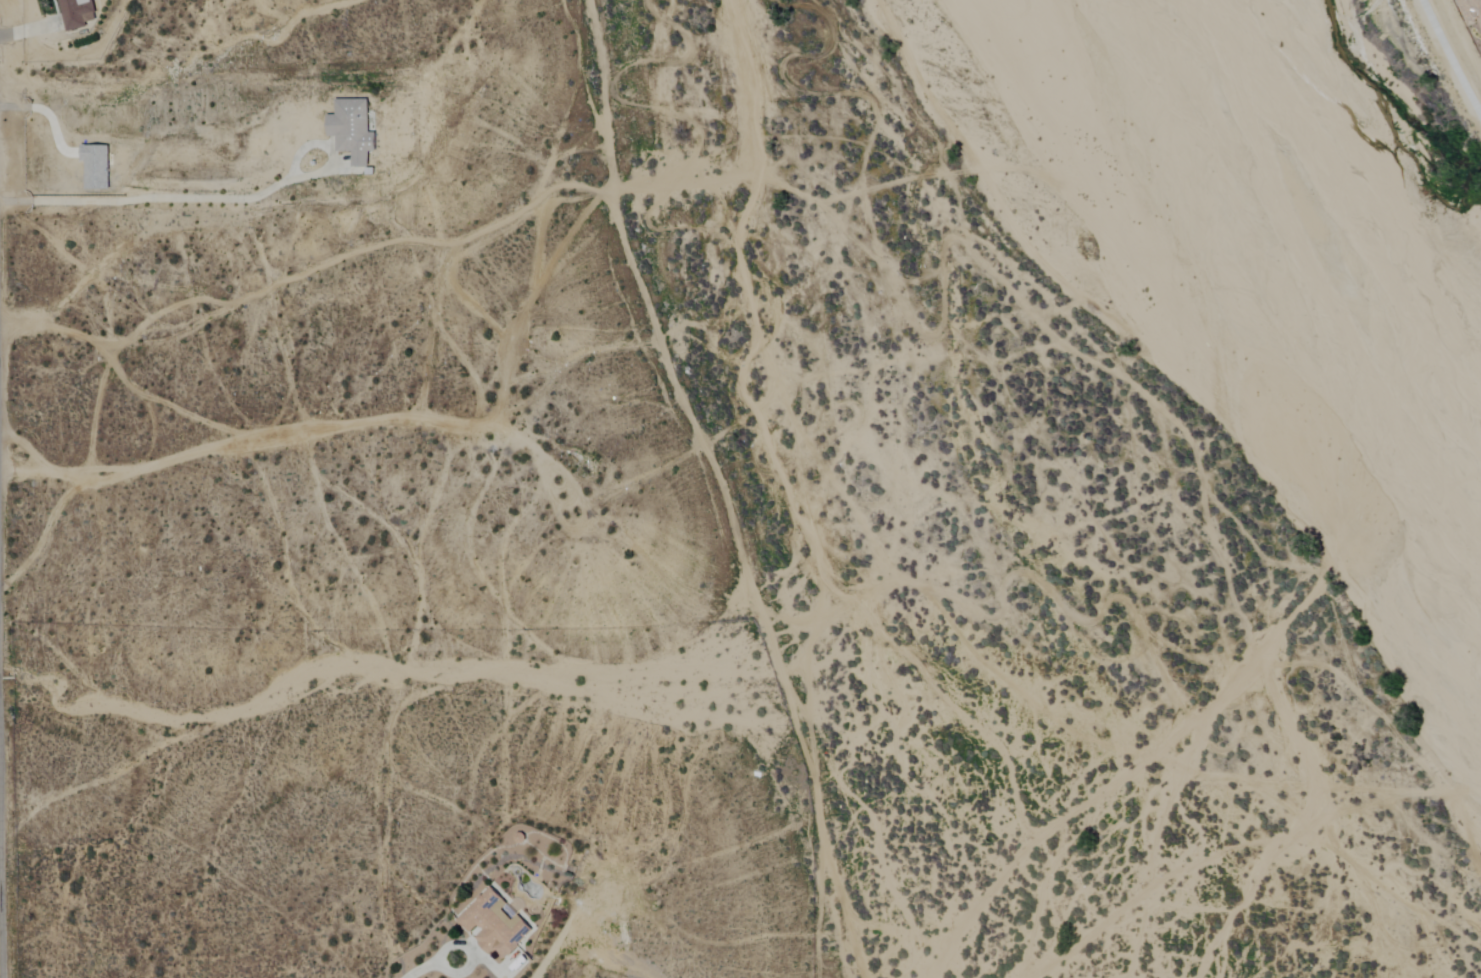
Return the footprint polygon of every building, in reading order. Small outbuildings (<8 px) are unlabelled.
[(65,32),(97,23),(90,0),(56,0),(65,32)] [(1468,27),(1479,22),(1480,25),(1480,0),(1456,0),(1468,27)] [(367,98),(334,98),(335,114),(326,114),(326,136),(335,136),(335,152),(351,151),(351,166),(367,166),(367,151),(374,150),(374,129),(367,129),(367,98)] [(108,190),(109,146),(83,146),(82,189),(108,190)] [(455,919),(470,936),(471,935),(490,955),(495,950),(503,959),(533,930),(490,885),(455,919)]
